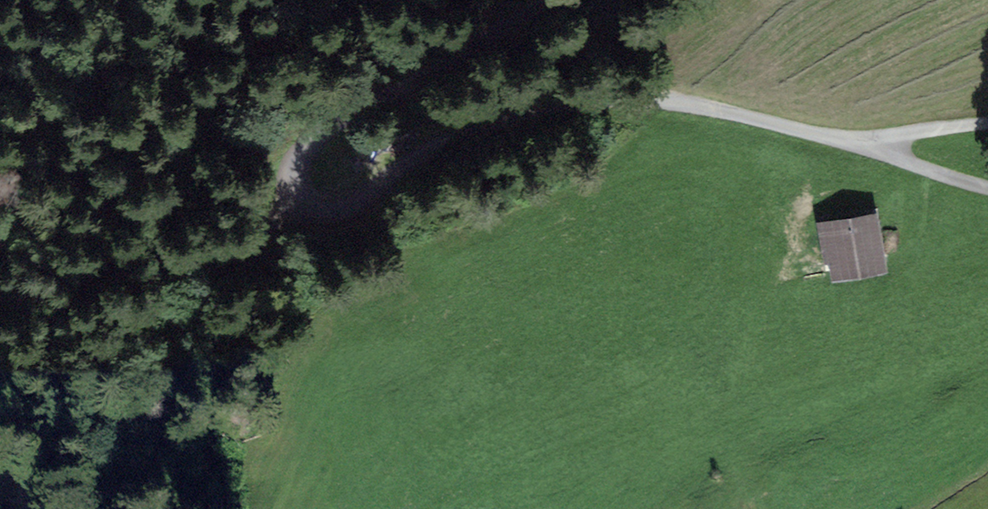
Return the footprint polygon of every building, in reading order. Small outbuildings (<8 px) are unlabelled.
[(848,273),(905,263),(894,201),(832,212),(840,256),(845,255),(848,273)]
